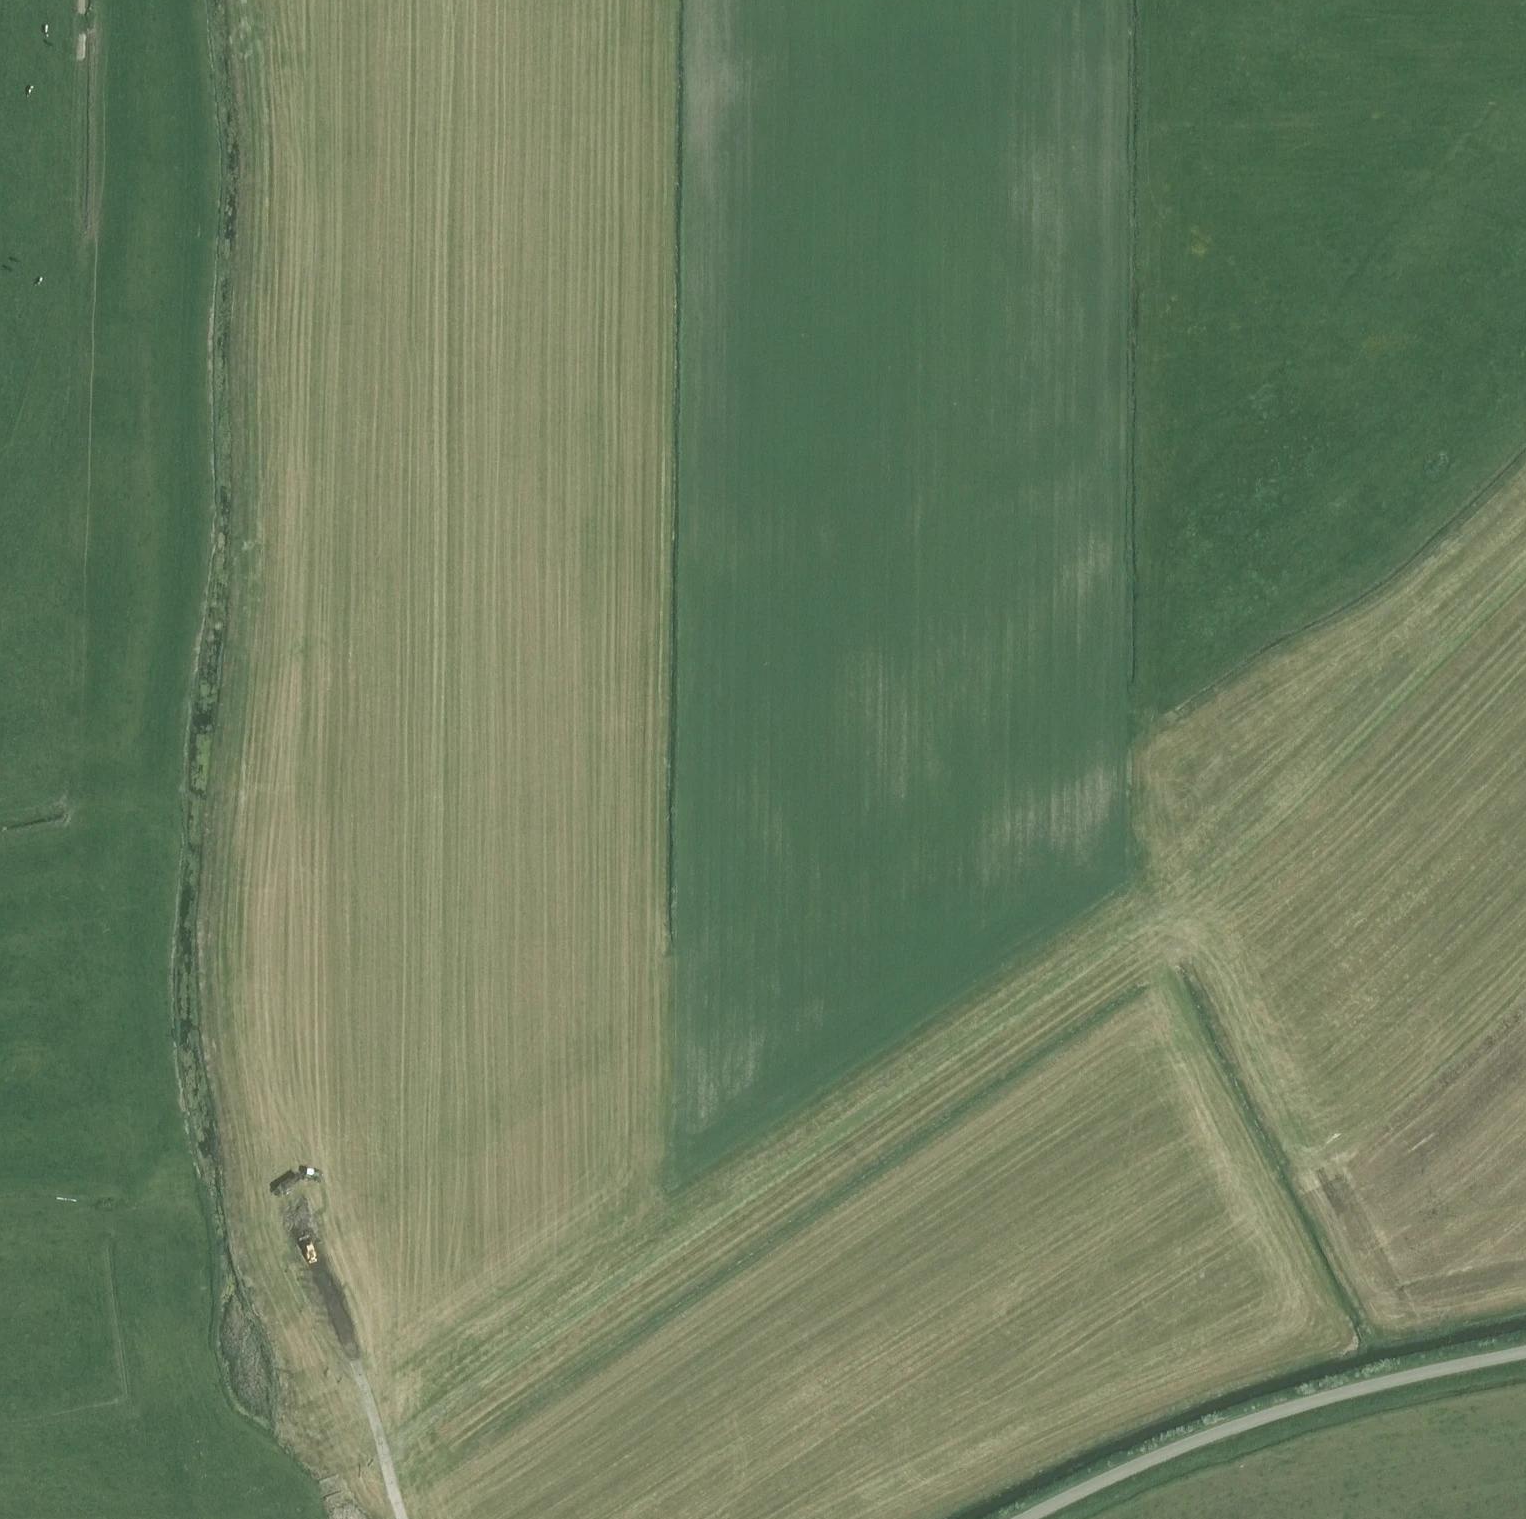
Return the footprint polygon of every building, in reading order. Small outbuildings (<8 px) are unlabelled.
[(317,1362),(302,1368),(306,1379),(321,1373),(317,1362)]
